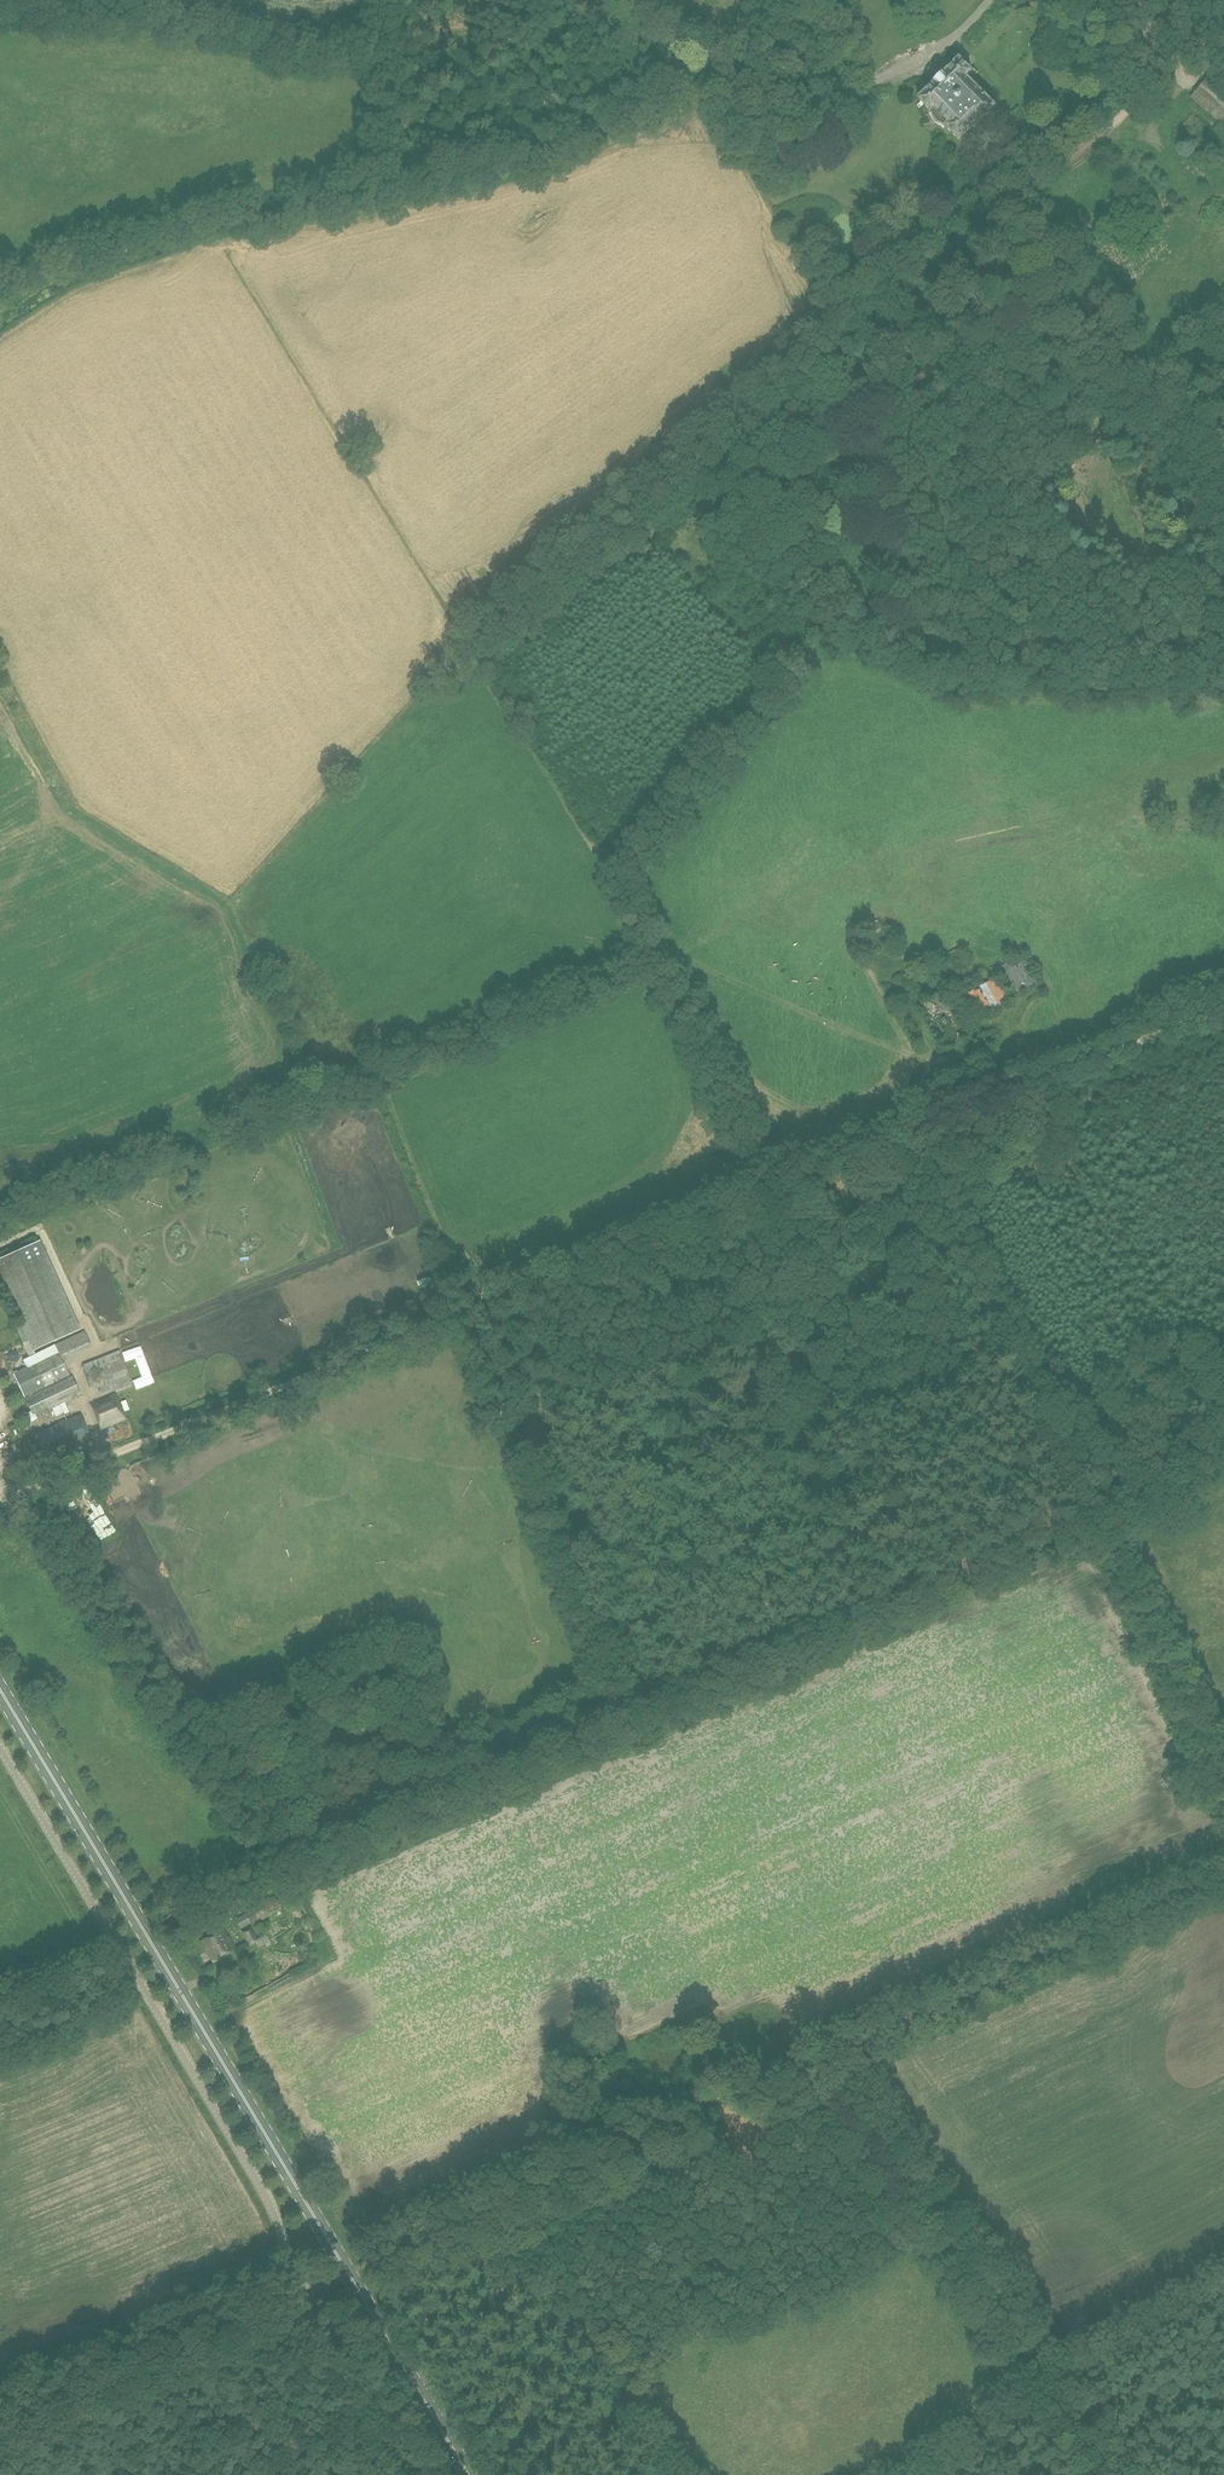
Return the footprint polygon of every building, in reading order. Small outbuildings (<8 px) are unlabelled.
[(960,59),(918,98),(930,110),(933,107),(948,123),(945,126),(957,139),(974,123),(976,125),(995,107),(966,77),(972,71),(960,59)] [(1190,97),(1223,126),(1223,83),(1211,72),(1190,97)] [(1023,953),(1003,965),(1019,994),(1040,982),(1023,953)] [(960,970),(973,966),(971,960),(958,965),(960,970)] [(1011,999),(998,976),(963,996),(976,1019),(1011,999)] [(956,1010),(962,1020),(968,1017),(962,1006),(956,1010)] [(40,1241),(0,1259),(0,1278),(21,1327),(17,1328),(24,1343),(29,1341),(33,1350),(79,1329),(40,1241)] [(25,1396),(69,1375),(62,1361),(88,1348),(82,1336),(56,1348),(59,1352),(14,1374),(25,1396)] [(110,1373),(117,1371),(111,1353),(86,1362),(92,1381),(102,1377),(105,1386),(114,1383),(110,1373)] [(0,1376),(0,1377),(8,1394),(17,1390),(9,1372),(0,1376)] [(25,1398),(34,1416),(79,1394),(71,1377),(25,1398)] [(126,1419),(116,1395),(91,1404),(101,1429),(126,1419)] [(45,1458),(60,1452),(60,1453),(91,1440),(80,1415),(55,1426),(35,1435),(45,1458)] [(91,1521),(85,1524),(89,1532),(95,1529),(91,1521)] [(281,1905),(274,1895),(235,1919),(240,1928),(250,1922),(252,1925),(281,1908),(280,1905),(281,1905)] [(201,1940),(213,1961),(235,1948),(222,1927),(201,1940)] [(249,1944),(256,1941),(260,1947),(270,1941),(265,1934),(256,1939),(250,1928),(242,1932),(249,1944)]
